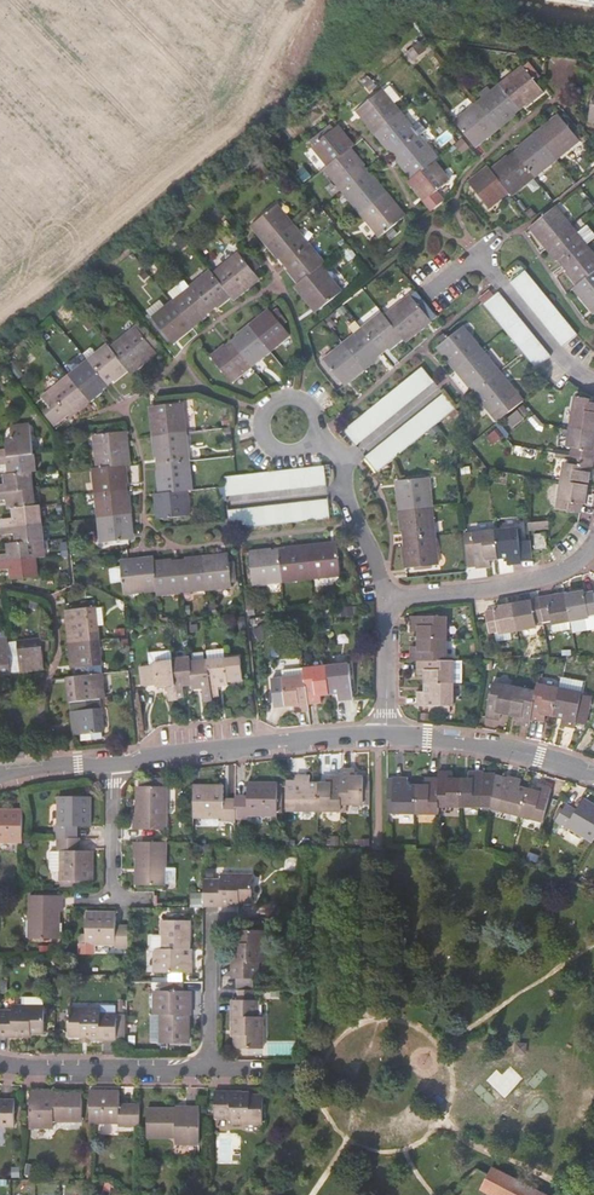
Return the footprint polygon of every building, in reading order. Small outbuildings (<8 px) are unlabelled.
[(420,47),(409,56),(415,63),(426,54),(420,47)] [(523,67),(501,86),(518,108),(524,103),(527,107),(544,93),(523,67)] [(501,86),(478,105),(498,130),(515,116),(513,112),(518,108),(501,86)] [(375,132),(400,112),(383,90),(360,108),(365,114),(362,117),(375,132)] [(498,130),(478,105),(455,123),(473,145),(479,140),(481,143),(498,130)] [(419,135),(400,112),(375,132),(389,150),(392,147),(397,153),(419,135)] [(555,119),(538,132),(558,157),(582,139),(564,117),(557,121),(555,119)] [(313,147),(329,165),(351,148),(354,145),(343,132),(340,134),(336,128),(313,147)] [(523,149),(518,153),(536,176),(558,157),(538,132),(521,146),(523,149)] [(437,157),(419,135),(397,153),(402,159),(398,161),(412,178),(433,160),(437,157)] [(351,148),(329,165),(325,168),(343,191),(365,173),(361,167),(364,164),(351,148)] [(509,155),(492,169),(511,191),(513,194),(536,176),(518,153),(511,158),(509,155)] [(450,180),(433,160),(412,178),(408,181),(420,195),(422,193),(427,199),(450,180)] [(511,191),(492,169),(490,166),(476,178),(478,180),(472,184),(491,207),(511,191)] [(365,173),(343,191),(362,213),(387,193),(373,176),(370,179),(365,173)] [(387,193),(362,213),(381,237),(403,219),(398,213),(401,211),(387,193)] [(267,245),(292,224),(276,205),(255,222),(259,228),(256,230),(267,245)] [(557,205),(535,223),(540,230),(537,231),(548,245),(573,224),(557,205)] [(308,244),(292,224),(267,245),(278,258),(281,256),(286,261),(308,244)] [(573,224),(548,245),(559,258),(562,256),(567,262),(589,244),(573,224)] [(324,263),(308,244),(286,261),(291,267),(288,269),(299,283),(320,266),(324,263)] [(567,262),(571,268),(568,270),(579,284),(593,273),(593,251),(589,244),(567,262)] [(239,253),(213,273),(231,295),(234,299),(255,283),(252,279),(257,274),(239,253)] [(341,291),(320,266),(299,283),(295,286),(312,306),(314,304),(319,309),(341,291)] [(210,270),(191,286),(209,308),(215,303),(217,306),(231,295),(213,273),(210,270)] [(520,272),(505,284),(529,313),(558,349),(574,337),(520,272)] [(579,284),(576,287),(592,306),(593,304),(593,273),(579,284)] [(191,286),(171,302),(192,327),(205,316),(203,313),(209,308),(191,286)] [(410,294),(385,315),(403,337),(406,340),(426,324),(423,321),(429,317),(427,315),(433,311),(417,292),(412,296),(410,294)] [(532,372),(548,359),(525,330),(495,293),(479,306),(500,332),(532,372)] [(192,327),(171,302),(168,305),(161,298),(146,310),(170,339),(176,334),(179,337),(192,327)] [(264,314),(250,325),(271,350),(291,334),(284,326),(288,323),(277,309),(267,317),(264,314)] [(383,312),(363,328),(380,349),(386,345),(389,348),(403,337),(385,315),(383,312)] [(140,332),(146,327),(141,321),(135,326),(140,332)] [(240,339),(234,344),(252,366),(271,350),(250,325),(237,335),(240,339)] [(135,326),(110,347),(128,369),(131,372),(151,356),(148,353),(159,344),(146,327),(140,332),(135,326)] [(441,351),(455,369),(481,348),(463,326),(448,337),(444,332),(438,337),(442,342),(440,344),(445,349),(441,351)] [(363,328),(343,344),(364,369),(378,357),(375,354),(380,349),(363,328)] [(107,343),(88,359),(106,381),(112,376),(115,379),(128,369),(110,347),(107,343)] [(252,366),(234,344),(228,348),(226,344),(211,356),(232,381),(252,366)] [(364,369),(343,344),(324,360),(342,381),(348,376),(351,380),(364,369)] [(472,383),(477,389),(499,371),(481,348),(455,369),(469,386),(472,383)] [(88,359),(68,375),(89,400),(103,389),(100,386),(106,381),(88,359)] [(344,430),(356,444),(434,381),(422,366),(344,430)] [(498,421),(523,400),(499,371),(477,389),(482,395),(479,397),(498,421)] [(89,400),(68,375),(48,391),(51,395),(45,400),(58,416),(64,411),(66,413),(73,408),(75,411),(89,400)] [(456,408),(444,393),(409,422),(365,456),(378,472),(414,443),(456,408)] [(570,427),(593,431),(593,403),(590,402),(591,398),(575,396),(570,427)] [(151,412),(153,434),(185,430),(183,402),(154,404),(155,412),(151,412)] [(512,427),(530,414),(525,407),(506,419),(512,427)] [(52,425),(66,413),(64,411),(58,416),(51,408),(44,414),(52,425)] [(570,427),(567,446),(573,447),(571,455),(593,459),(593,450),(593,443),(593,431),(570,427)] [(31,456),(28,428),(12,430),(13,441),(4,442),(5,452),(0,452),(0,460),(31,456)] [(185,430),(153,434),(155,455),(160,455),(160,463),(188,460),(185,430)] [(94,434),(97,467),(125,464),(130,464),(127,438),(123,439),(122,431),(94,434)] [(571,455),(570,463),(564,462),(561,481),(587,485),(590,467),(593,467),(593,463),(593,459),(571,455)] [(0,460),(0,468),(6,467),(8,476),(30,474),(33,473),(31,456),(0,460)] [(188,460),(160,463),(161,470),(157,471),(159,492),(187,489),(191,488),(188,460)] [(125,464),(97,467),(92,467),(95,492),(123,489),(123,482),(127,482),(125,464)] [(272,469),(224,474),(227,493),(274,488),(327,483),(326,464),(272,469)] [(8,476),(5,476),(6,486),(0,486),(0,493),(32,490),(30,474),(8,476)] [(399,508),(432,505),(428,476),(400,479),(401,486),(397,486),(399,508)] [(587,485),(561,481),(558,500),(561,501),(560,509),(580,512),(581,504),(584,505),(587,485)] [(123,489),(95,492),(97,517),(130,513),(128,497),(124,497),(123,489)] [(187,489),(159,492),(154,492),(156,510),(160,510),(160,517),(189,514),(187,489)] [(0,493),(0,502),(8,501),(9,510),(11,510),(34,507),(32,490),(0,493)] [(329,498),(228,508),(230,528),(331,518),(329,498)] [(435,535),(432,505),(399,508),(401,531),(406,530),(407,537),(435,535)] [(36,507),(34,507),(11,510),(12,519),(0,520),(1,528),(38,523),(36,507)] [(130,513),(97,517),(100,542),(129,539),(128,531),(132,531),(130,513)] [(38,523),(1,528),(1,536),(14,535),(15,543),(40,540),(38,523)] [(495,530),(498,557),(506,556),(507,563),(521,562),(521,560),(530,559),(528,542),(519,543),(517,527),(495,530)] [(465,533),(469,565),(476,563),(476,566),(490,565),(489,558),(498,557),(495,530),(465,533)] [(546,532),(534,533),(536,550),(548,549),(546,532)] [(438,564),(435,535),(407,537),(407,545),(403,545),(405,567),(438,564)] [(40,540),(15,543),(6,544),(7,554),(0,555),(0,562),(33,558),(42,557),(40,540)] [(330,542),(308,545),(311,576),(340,573),(338,545),(330,546),(330,542)] [(287,551),(279,551),(282,579),(311,576),(308,545),(286,547),(287,551)] [(282,579),(279,551),(272,552),(271,548),(249,551),(252,582),(282,579)] [(222,553),(204,555),(207,587),(231,585),(231,582),(236,581),(234,560),(229,560),(228,557),(222,557),(222,553)] [(186,561),(179,562),(182,590),(207,587),(204,555),(185,557),(186,561)] [(157,588),(154,560),(154,556),(128,558),(129,562),(120,563),(123,592),(157,588)] [(0,562),(0,569),(9,569),(10,578),(35,574),(33,558),(0,562)] [(172,558),(154,560),(157,588),(157,592),(182,590),(179,562),(172,563),(172,558)] [(570,619),(588,616),(588,614),(593,613),(593,602),(592,591),(584,593),(584,590),(565,594),(570,619)] [(545,595),(537,596),(541,620),(550,619),(551,623),(552,623),(570,619),(565,594),(546,598),(545,595)] [(529,601),(510,604),(515,630),(534,626),(533,622),(541,620),(537,596),(529,598),(529,601)] [(488,632),(494,631),(496,631),(497,633),(507,631),(515,630),(510,604),(492,607),(492,609),(484,611),(488,632)] [(69,644),(98,640),(94,607),(70,610),(71,622),(66,622),(69,644)] [(570,619),(571,628),(572,632),(593,628),(593,613),(588,614),(588,616),(570,619)] [(418,630),(418,639),(445,638),(445,616),(412,616),(412,629),(418,630)] [(571,628),(570,619),(552,623),(553,632),(571,628)] [(496,631),(494,631),(496,642),(509,639),(507,631),(497,633),(496,631)] [(445,638),(418,639),(418,647),(411,647),(411,660),(419,660),(445,660),(445,638)] [(0,641),(0,673),(10,672),(7,644),(7,640),(0,641)] [(102,674),(98,640),(69,644),(71,665),(76,664),(78,677),(102,674)] [(7,644),(10,672),(31,670),(30,665),(43,664),(43,656),(49,655),(48,643),(41,643),(41,641),(7,644)] [(208,650),(208,658),(221,657),(221,649),(208,650)] [(150,652),(151,664),(155,664),(155,660),(173,658),(172,650),(150,652)] [(173,658),(177,697),(185,695),(184,683),(193,682),(191,660),(190,656),(173,658)] [(208,658),(212,694),(220,693),(219,683),(229,682),(228,678),(235,677),(234,660),(226,661),(226,656),(221,657),(208,658)] [(155,664),(151,664),(144,665),(145,684),(157,682),(158,685),(169,684),(170,697),(177,697),(173,658),(155,660),(155,664)] [(191,660),(193,682),(194,686),(203,685),(205,698),(213,697),(212,694),(208,658),(191,660)] [(445,660),(419,660),(419,674),(426,674),(426,682),(453,683),(453,660),(445,660)] [(327,664),(330,688),(338,687),(339,694),(353,693),(349,662),(327,664)] [(282,666),(283,673),(305,671),(305,667),(304,664),(282,666)] [(305,671),(308,697),(321,696),(320,689),(330,688),(327,664),(305,667),(305,671)] [(305,671),(283,673),(286,700),(295,699),(296,706),(309,705),(308,697),(305,671)] [(104,698),(102,674),(78,677),(78,682),(69,683),(71,702),(100,698),(104,698)] [(559,676),(557,688),(580,692),(582,680),(559,676)] [(453,683),(426,682),(426,691),(419,691),(419,705),(430,705),(430,711),(450,711),(450,706),(453,706),(453,683)] [(508,714),(513,687),(492,683),(485,717),(498,719),(500,713),(508,714)] [(536,684),(534,691),(529,718),(542,721),(544,713),(552,715),(557,688),(536,684)] [(534,691),(513,687),(508,714),(517,716),(516,723),(528,725),(529,718),(534,691)] [(580,692),(557,688),(552,715),(561,716),(559,724),(573,727),(580,692)] [(104,732),(100,698),(71,702),(74,722),(79,721),(80,735),(104,732)] [(338,804),(366,804),(366,779),(350,779),(350,771),(338,771),(338,778),(338,804)] [(436,779),(436,806),(458,806),(458,780),(450,780),(450,772),(436,772),(436,779)] [(458,780),(458,806),(480,806),(480,808),(488,808),(492,777),(492,774),(480,774),(480,772),(465,772),(465,780),(458,780)] [(292,811),(315,811),(315,785),(305,785),(305,777),(292,777),(292,783),(283,783),(283,804),(292,804),(292,811)] [(504,780),(492,777),(488,808),(488,811),(496,813),(497,810),(519,816),(525,791),(518,789),(520,782),(505,778),(504,780)] [(338,811),(338,804),(338,778),(324,778),(324,785),(315,785),(315,811),(338,811)] [(390,809),(390,814),(414,813),(414,787),(406,787),(407,779),(390,780),(390,788),(384,788),(384,810),(390,809)] [(421,787),(414,787),(414,813),(436,813),(436,806),(436,779),(421,779),(421,787)] [(232,803),(232,806),(232,819),(246,819),(246,816),(274,816),(274,785),(246,785),(246,798),(246,803),(232,803)] [(525,791),(519,816),(541,822),(549,789),(535,785),(533,793),(525,791)] [(163,788),(137,788),(137,805),(134,805),(134,815),(133,815),(131,815),(131,832),(163,832),(163,788)] [(218,806),(218,801),(218,788),(189,788),(189,819),(218,819),(218,822),(232,822),(232,819),(232,806),(218,806)] [(59,840),(74,840),(74,826),(79,826),(91,826),(92,798),(60,798),(60,826),(57,826),(57,840),(59,840)] [(562,809),(555,821),(566,828),(568,826),(593,841),(593,838),(593,806),(584,799),(577,811),(574,816),(562,809)] [(565,804),(562,809),(574,816),(577,811),(565,804)] [(24,844),(24,813),(0,813),(0,844),(24,844)] [(76,840),(74,840),(59,840),(59,854),(62,854),(62,882),(93,882),(93,854),(81,853),(76,854),(76,840)] [(133,859),(135,859),(137,859),(137,869),(140,869),(140,886),(165,886),(165,885),(165,868),(165,843),(133,843),(133,859)] [(57,875),(62,875),(62,854),(59,854),(53,854),(53,872),(57,875)] [(425,861),(407,861),(408,879),(425,878),(425,861)] [(175,868),(165,868),(165,885),(175,885),(175,868)] [(219,883),(202,882),(202,907),(230,908),(230,905),(250,905),(250,877),(219,877),(219,883)] [(30,941),(55,941),(56,926),(58,926),(58,916),(61,916),(62,916),(62,899),(30,899),(30,941)] [(128,949),(128,932),(114,932),(114,926),(114,915),(86,915),(85,937),(85,946),(94,946),(114,946),(114,949),(128,949)] [(188,959),(188,949),(188,923),(160,922),(160,938),(149,938),(149,951),(154,951),(154,974),(191,974),(191,959),(188,959)] [(261,932),(234,932),(234,953),(231,953),(231,980),(257,980),(257,963),(261,963),(261,932)] [(85,946),(85,937),(80,937),(80,956),(94,956),(94,946),(85,946)] [(188,1008),(191,1008),(191,993),(182,993),(182,984),(161,984),(161,993),(154,993),(154,1016),(160,1016),(160,1045),(187,1045),(187,1018),(188,1008)] [(44,1009),(44,1001),(23,1001),(23,1009),(44,1009)] [(257,1001),(232,1001),(232,1028),(235,1028),(234,1049),(262,1049),(262,1018),(257,1018),(257,1001)] [(0,1013),(0,1039),(24,1039),(24,1035),(44,1035),(44,1009),(23,1009),(13,1009),(13,1013),(0,1013)] [(101,1011),(69,1011),(69,1039),(90,1039),(90,1042),(117,1042),(117,1016),(101,1016),(101,1011)] [(46,1097),(46,1093),(31,1093),(31,1130),(54,1131),(55,1124),(82,1124),(82,1097),(56,1097),(46,1097)] [(120,1111),(120,1105),(121,1093),(91,1093),(90,1125),(120,1125),(120,1129),(139,1129),(139,1111),(133,1111),(120,1111)] [(243,1093),(216,1093),(215,1119),(232,1118),(232,1124),(264,1124),(264,1096),(243,1097),(243,1093)] [(15,1128),(15,1102),(0,1102),(0,1128),(15,1128)] [(201,1108),(186,1108),(186,1112),(176,1112),(148,1111),(148,1138),(176,1138),(176,1145),(200,1145),(201,1108)] [(492,1168),(487,1176),(480,1190),(490,1194),(546,1194),(492,1168)]
